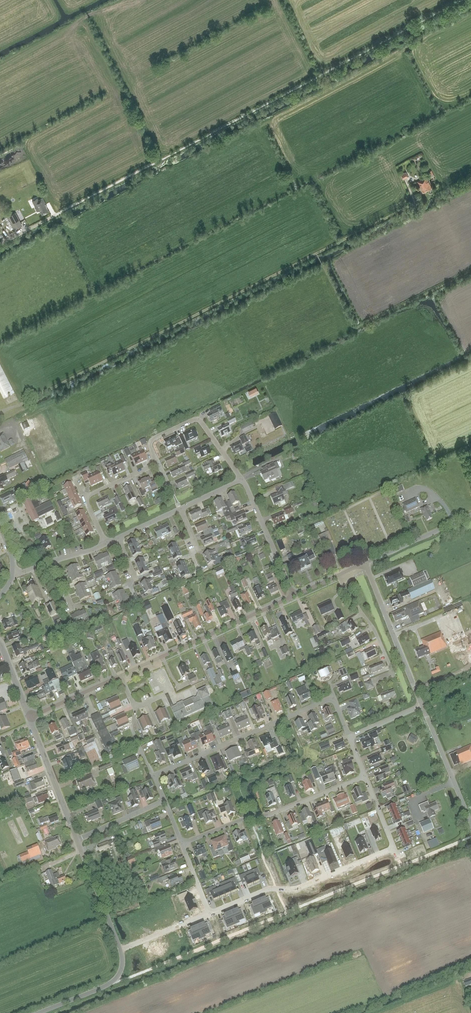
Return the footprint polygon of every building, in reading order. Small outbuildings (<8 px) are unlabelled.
[(423,193),(432,188),(426,177),(417,181),(423,193)] [(34,202),(33,203),(35,207),(37,212),(39,211),(40,210),(42,215),(49,212),(46,207),(47,206),(43,198),(34,202)] [(20,209),(27,223),(33,219),(26,206),(20,209)] [(15,213),(7,217),(12,227),(20,222),(15,213)] [(3,399),(14,393),(0,365),(0,392),(3,399)] [(265,389),(262,383),(257,385),(260,392),(265,389)] [(248,391),(251,396),(259,392),(257,387),(248,391)] [(217,413),(222,410),(219,405),(212,409),(214,413),(208,416),(211,422),(220,418),(217,413)] [(282,426),(276,413),(269,416),(275,429),(282,426)] [(254,427),(251,422),(241,426),(243,432),(254,427)] [(221,437),(231,432),(228,425),(218,430),(221,437)] [(187,442),(198,437),(194,429),(193,429),(191,430),(191,431),(188,432),(188,431),(183,434),(187,442)] [(10,447),(3,433),(0,435),(0,451),(1,452),(10,447)] [(176,447),(178,446),(179,448),(177,449),(177,451),(184,448),(183,444),(181,440),(178,442),(174,435),(164,440),(167,447),(171,445),(172,446),(173,447),(175,446),(176,447)] [(189,449),(183,435),(179,436),(186,450),(189,449)] [(241,445),(243,444),(243,445),(248,442),(245,436),(240,439),(242,442),(240,443),(231,447),(234,454),(243,450),(241,445)] [(202,458),(211,453),(208,446),(201,450),(200,446),(194,449),(196,454),(199,452),(202,458)] [(140,452),(137,453),(141,462),(147,460),(141,447),(139,448),(140,452)] [(185,452),(183,448),(184,448),(177,451),(175,452),(177,456),(185,452)] [(9,469),(28,459),(24,450),(5,460),(9,469)] [(141,462),(137,453),(132,456),(136,465),(141,462)] [(121,461),(115,464),(119,473),(125,470),(122,464),(126,462),(123,456),(120,457),(122,461),(121,461)] [(168,467),(177,462),(174,457),(165,461),(168,467)] [(205,470),(210,468),(213,474),(213,473),(221,470),(221,471),(223,470),(222,467),(221,467),(219,463),(215,465),(213,459),(207,462),(203,464),(205,466),(203,467),(205,470)] [(184,467),(191,464),(189,460),(182,463),(184,466),(181,467),(180,467),(171,472),(173,478),(183,473),(187,471),(184,467)] [(108,462),(104,464),(107,471),(109,474),(113,473),(114,475),(119,473),(115,464),(114,461),(109,464),(108,462)] [(274,474),(277,472),(273,464),(266,467),(268,470),(261,473),(264,481),(271,478),(271,480),(276,478),(274,474)] [(99,474),(103,472),(100,466),(96,468),(98,472),(93,474),(97,483),(102,481),(99,474)] [(16,475),(14,470),(0,477),(0,491),(4,489),(2,486),(5,485),(3,481),(7,479),(7,480),(16,475)] [(187,479),(196,474),(195,470),(185,475),(187,479)] [(97,483),(93,474),(88,476),(86,472),(81,475),(84,481),(88,480),(91,486),(97,483)] [(148,477),(143,479),(148,488),(150,487),(152,491),(154,490),(155,491),(158,490),(155,483),(152,484),(148,477)] [(40,487),(49,482),(47,478),(37,483),(40,487)] [(179,490),(188,485),(185,478),(176,483),(179,490)] [(148,488),(143,479),(139,482),(142,489),(139,490),(142,497),(145,495),(145,494),(147,493),(145,490),(148,488)] [(37,490),(32,481),(25,484),(30,493),(37,490)] [(62,491),(63,493),(74,488),(71,482),(64,486),(65,489),(62,491)] [(394,488),(397,493),(404,490),(402,485),(394,488)] [(129,501),(136,498),(133,491),(132,491),(130,486),(124,489),(126,494),(129,501)] [(285,500),(283,496),(287,495),(283,487),(276,490),(277,493),(271,496),(275,505),(279,503),(278,503),(280,502),(282,506),(286,504),(284,500),(285,500)] [(76,493),(74,488),(63,493),(64,495),(68,494),(69,497),(76,493)] [(13,500),(11,496),(15,494),(13,491),(0,497),(4,504),(9,501),(10,502),(13,500)] [(228,501),(228,503),(227,503),(232,514),(236,512),(232,505),(239,501),(235,492),(228,496),(230,500),(228,501)] [(79,499),(76,493),(69,497),(71,500),(67,502),(68,504),(79,499)] [(103,507),(111,503),(108,496),(100,500),(101,501),(97,503),(99,507),(102,506),(103,507)] [(420,506),(415,498),(403,504),(407,513),(420,506)] [(50,502),(40,507),(36,499),(30,502),(30,500),(23,503),(33,523),(39,520),(38,518),(54,510),(50,502)] [(82,504),(79,499),(68,504),(69,506),(73,505),(74,508),(82,504)] [(232,514),(227,503),(224,505),(221,499),(215,502),(219,511),(222,510),(224,513),(225,517),(232,514)] [(293,513),(293,512),(290,506),(284,509),(285,512),(272,518),(275,525),(289,519),(287,516),(293,513)] [(427,506),(421,509),(424,517),(425,517),(427,521),(432,518),(431,515),(431,514),(427,506)] [(114,515),(119,513),(116,507),(110,510),(111,513),(104,517),(107,524),(116,520),(114,515)] [(209,508),(205,510),(201,512),(200,509),(190,514),(193,521),(201,517),(202,518),(208,516),(207,515),(211,513),(209,508)] [(77,517),(74,519),(75,521),(86,516),(83,510),(76,514),(77,517)] [(236,512),(232,514),(225,517),(227,520),(231,519),(232,521),(236,520),(237,523),(247,519),(244,512),(237,515),(236,512)] [(75,521),(74,521),(75,523),(76,523),(80,521),(81,525),(88,521),(86,516),(75,521)] [(83,528),(79,529),(80,532),(91,527),(88,521),(81,525),(83,528)] [(206,534),(212,531),(211,528),(208,529),(205,522),(196,527),(198,533),(205,530),(206,534)] [(167,524),(161,527),(165,535),(169,533),(171,537),(173,536),(171,532),(167,524)] [(249,524),(239,529),(237,530),(240,538),(246,535),(246,534),(252,531),(249,524)] [(91,527),(80,532),(81,534),(85,532),(86,536),(94,532),(91,527)] [(165,535),(161,527),(154,530),(158,538),(160,542),(162,541),(160,537),(165,535)] [(226,535),(237,531),(235,527),(224,531),(226,535)] [(213,538),(215,537),(220,535),(217,529),(206,534),(207,537),(201,539),(204,546),(214,542),(213,538)] [(336,555),(331,542),(333,541),(328,531),(318,536),(322,544),(324,543),(331,557),(336,555)] [(248,547),(257,543),(254,536),(247,539),(246,537),(241,539),(243,544),(246,542),(248,547)] [(51,546),(46,537),(40,540),(41,544),(43,543),(46,549),(51,546)] [(127,543),(130,550),(142,544),(138,546),(137,542),(140,540),(139,538),(136,540),(136,539),(127,543)] [(159,548),(154,538),(150,540),(155,550),(159,548)] [(282,539),(277,541),(281,551),(286,549),(282,539)] [(169,549),(171,553),(179,550),(176,543),(168,547),(164,548),(165,551),(169,549)] [(139,548),(143,547),(142,544),(130,550),(133,556),(141,553),(139,548)] [(182,556),(179,550),(171,553),(173,557),(169,559),(170,561),(174,560),(182,556)] [(203,555),(206,560),(214,556),(213,553),(216,552),(215,550),(203,555)] [(103,554),(100,555),(104,563),(108,562),(109,564),(112,563),(107,553),(103,555),(103,554)] [(315,558),(317,557),(315,553),(302,558),(301,557),(299,558),(299,560),(296,561),(292,554),(287,556),(290,562),(291,562),(293,564),(297,563),(300,571),(311,566),(309,561),(315,558)] [(104,563),(100,555),(98,556),(98,557),(94,559),(99,569),(102,568),(101,565),(104,563)] [(226,560),(225,560),(225,559),(224,558),(222,557),(221,557),(220,557),(219,558),(215,559),(214,556),(206,560),(208,565),(213,562),(215,565),(226,560)] [(135,562),(138,568),(146,565),(145,560),(148,559),(147,557),(144,558),(135,562)] [(177,568),(179,572),(187,568),(184,562),(176,565),(172,567),(173,569),(177,568)] [(68,573),(69,575),(78,572),(76,568),(79,567),(78,564),(67,568),(69,572),(68,573)] [(149,571),(153,570),(152,567),(148,569),(146,565),(138,568),(141,575),(149,571)] [(185,577),(190,575),(187,568),(179,572),(175,573),(176,576),(180,574),(182,578),(174,582),(175,585),(186,580),(185,577)] [(222,568),(215,571),(217,576),(224,572),(222,568)] [(392,573),(384,576),(388,585),(396,582),(397,582),(396,581),(404,578),(400,568),(392,571),(392,573)] [(79,575),(78,572),(69,575),(70,578),(71,578),(73,582),(83,577),(82,574),(79,575)] [(109,578),(111,582),(119,578),(118,575),(117,576),(116,572),(105,576),(106,579),(109,578)] [(423,572),(410,578),(414,587),(427,581),(423,572)] [(265,596),(260,584),(260,583),(259,580),(259,581),(257,577),(253,579),(257,589),(254,590),(258,599),(259,600),(261,599),(262,598),(262,597),(265,596)] [(120,581),(119,578),(111,582),(112,585),(109,586),(111,589),(121,585),(120,581)] [(140,584),(143,589),(151,585),(150,582),(153,581),(152,579),(140,584)] [(33,604),(43,599),(37,585),(36,586),(34,580),(29,582),(30,585),(25,587),(33,604)] [(431,581),(408,590),(408,591),(410,595),(412,600),(435,590),(431,581)] [(76,591),(77,594),(87,590),(85,586),(87,586),(86,583),(75,587),(77,591),(76,591)] [(275,586),(274,583),(268,586),(269,589),(271,594),(278,591),(276,586),(275,586)] [(156,589),(156,587),(152,588),(151,585),(143,589),(145,594),(152,591),(153,594),(160,591),(158,588),(156,589)] [(190,593),(186,585),(181,588),(185,595),(190,593)] [(88,594),(87,590),(77,594),(78,597),(79,596),(81,600),(91,596),(90,593),(88,594)] [(117,596),(118,600),(127,596),(126,594),(125,594),(123,590),(113,594),(114,597),(117,596)] [(232,593),(229,594),(232,601),(231,601),(234,607),(236,611),(242,608),(240,604),(238,601),(237,601),(235,597),(238,596),(236,591),(232,593)] [(401,598),(410,595),(408,591),(400,594),(397,596),(397,597),(390,600),(392,607),(400,604),(399,601),(402,600),(401,598)] [(246,606),(251,603),(249,598),(250,597),(248,592),(241,595),(243,600),(244,600),(246,606)] [(128,599),(127,596),(118,600),(120,604),(117,605),(118,608),(129,603),(127,599),(128,599)] [(205,607),(206,610),(208,614),(204,616),(207,623),(208,623),(209,623),(210,622),(211,622),(211,621),(213,620),(211,616),(212,615),(211,612),(215,610),(210,600),(205,602),(207,606),(205,607)] [(144,612),(152,609),(148,601),(141,604),(144,612)] [(219,604),(221,608),(218,609),(221,617),(228,614),(226,610),(230,608),(227,601),(219,604)] [(322,615),(334,609),(330,601),(318,607),(322,615)] [(51,616),(58,613),(53,602),(46,605),(51,616)] [(424,612),(419,602),(392,614),(396,622),(409,616),(410,618),(424,612)] [(204,615),(199,604),(196,605),(201,617),(204,615)] [(173,619),(167,605),(161,608),(168,622),(173,619)] [(80,611),(77,612),(81,621),(85,619),(86,622),(89,621),(84,610),(80,612),(80,611)] [(192,622),(195,629),(201,626),(196,615),(194,616),(191,610),(182,614),(185,621),(189,619),(190,623),(192,622)] [(450,615),(448,610),(438,615),(440,619),(450,615)] [(303,623),(309,620),(306,614),(302,616),(300,611),(296,613),(296,614),(291,617),(294,624),(302,620),(303,623)] [(338,620),(344,618),(341,611),(335,613),(338,620)] [(81,621),(77,612),(75,613),(75,614),(71,616),(76,626),(79,625),(77,622),(81,621)] [(163,614),(157,616),(160,625),(166,622),(163,614)] [(5,630),(12,627),(14,626),(18,625),(15,617),(2,622),(5,630)] [(285,618),(280,621),(283,627),(282,628),(285,635),(293,632),(289,625),(288,625),(285,618)] [(180,621),(174,623),(177,632),(178,631),(180,636),(185,634),(183,629),(184,629),(180,621)] [(348,624),(347,625),(345,622),(337,628),(339,631),(340,630),(342,633),(344,633),(349,630),(350,629),(352,632),(358,628),(353,621),(348,624)] [(144,635),(139,625),(133,628),(137,637),(144,635)] [(321,633),(317,625),(312,627),(316,635),(321,633)] [(276,626),(268,630),(267,627),(261,629),(265,638),(266,637),(269,641),(272,640),(271,639),(272,639),(280,635),(276,626)] [(163,636),(166,643),(173,640),(167,628),(156,633),(159,638),(163,636)] [(7,636),(8,637),(7,637),(8,639),(9,640),(9,641),(14,639),(16,638),(16,639),(22,636),(19,630),(12,634),(7,636)] [(144,646),(147,645),(149,650),(156,647),(152,638),(154,637),(152,632),(147,635),(148,638),(142,641),(144,646)] [(426,655),(447,647),(441,632),(421,640),(424,646),(415,650),(419,658),(426,655)] [(257,645),(260,643),(258,637),(257,638),(254,633),(248,635),(251,643),(255,641),(257,645)] [(363,635),(356,638),(360,645),(365,643),(364,642),(370,640),(367,634),(363,635)] [(342,647),(350,643),(348,638),(340,642),(342,647)] [(122,642),(126,651),(129,649),(133,658),(141,654),(140,654),(141,653),(139,650),(138,650),(136,644),(131,647),(128,639),(122,642)] [(234,651),(245,646),(241,639),(231,644),(234,651)] [(466,640),(458,643),(463,654),(464,654),(466,659),(470,656),(470,655),(470,652),(470,651),(466,640)] [(76,655),(73,650),(71,645),(65,647),(72,663),(73,667),(74,667),(81,682),(93,676),(89,668),(86,669),(85,666),(87,665),(81,653),(76,655)] [(230,652),(227,646),(227,645),(221,648),(228,661),(233,659),(235,658),(236,660),(235,660),(236,660),(232,651),(230,652)] [(290,652),(287,646),(280,649),(283,655),(290,652)] [(27,655),(26,652),(29,651),(27,648),(22,650),(15,653),(15,654),(16,657),(16,656),(17,658),(24,655),(24,656),(27,655)] [(63,659),(69,656),(65,648),(60,651),(63,659)] [(123,652),(121,648),(116,651),(117,653),(120,662),(122,661),(122,663),(126,661),(125,657),(123,652)] [(364,660),(377,654),(373,648),(364,652),(361,654),(364,660)] [(214,656),(216,659),(215,659),(218,664),(223,662),(219,653),(219,654),(217,650),(213,652),(214,656)] [(107,670),(100,656),(98,651),(87,655),(92,667),(98,664),(102,672),(107,670)] [(109,652),(108,652),(110,657),(109,657),(110,660),(111,659),(109,661),(110,663),(111,664),(112,667),(118,665),(114,658),(115,658),(112,651),(109,652)] [(216,685),(222,683),(218,674),(216,675),(212,668),(213,668),(208,657),(207,655),(201,657),(204,666),(207,664),(210,670),(207,671),(211,680),(213,679),(216,685)] [(21,670),(39,663),(38,660),(34,662),(28,665),(27,663),(19,666),(21,670)] [(40,666),(39,663),(21,670),(23,675),(30,672),(30,670),(34,669),(34,668),(40,666)] [(68,678),(75,675),(77,674),(77,673),(76,674),(73,667),(72,663),(64,667),(67,674),(65,675),(65,674),(62,675),(63,677),(61,678),(65,687),(66,686),(67,688),(71,686),(69,681),(68,678)] [(383,668),(384,667),(382,663),(379,665),(378,664),(369,668),(372,674),(383,669),(383,668)] [(190,683),(197,680),(196,676),(195,677),(193,674),(190,675),(188,670),(190,670),(188,666),(186,667),(186,665),(182,666),(179,667),(179,668),(181,673),(182,676),(183,676),(183,677),(187,675),(189,679),(190,683)] [(328,668),(318,673),(319,676),(320,678),(320,677),(321,680),(323,679),(324,681),(325,680),(326,680),(328,680),(329,679),(330,678),(329,677),(331,676),(330,674),(331,674),(330,671),(329,671),(328,668)] [(57,679),(53,669),(46,672),(50,682),(57,679)] [(240,678),(237,671),(230,674),(234,681),(240,678)] [(359,678),(357,672),(349,675),(352,681),(359,678)] [(306,680),(303,674),(297,676),(300,683),(306,680)] [(27,686),(28,688),(29,688),(30,689),(36,687),(36,685),(40,684),(36,676),(32,677),(32,678),(25,681),(26,682),(25,683),(26,685),(27,686)] [(59,692),(63,690),(58,679),(49,683),(41,687),(43,690),(34,694),(35,695),(31,696),(33,702),(37,700),(38,702),(41,700),(46,698),(45,695),(58,690),(59,692)] [(205,687),(209,686),(206,680),(195,685),(198,691),(197,692),(198,693),(196,697),(195,698),(194,697),(184,702),(182,701),(177,704),(176,705),(174,706),(169,695),(166,696),(178,722),(185,719),(184,718),(213,705),(209,697),(210,695),(207,688),(205,687)] [(374,688),(371,681),(365,683),(367,690),(374,688)] [(341,686),(338,687),(340,692),(344,691),(344,692),(352,689),(349,682),(341,685),(341,686)] [(308,691),(305,685),(299,688),(296,690),(298,695),(299,695),(301,701),(302,701),(304,701),(304,700),(311,697),(308,691)] [(242,698),(251,694),(249,690),(240,694),(242,698)] [(272,698),(269,691),(263,693),(267,701),(272,698)] [(393,696),(395,695),(394,691),(388,693),(388,691),(380,695),(383,701),(394,697),(393,696)] [(290,697),(286,699),(290,708),(296,705),(292,696),(291,693),(289,694),(290,697)] [(120,701),(117,696),(105,701),(106,703),(108,703),(109,706),(120,701)] [(280,707),(281,706),(278,699),(271,703),(275,711),(276,711),(277,713),(282,711),(280,707)] [(359,707),(357,700),(350,703),(352,708),(348,709),(350,714),(351,718),(355,717),(355,716),(360,714),(358,708),(359,707)] [(122,707),(122,706),(120,701),(109,706),(111,709),(109,710),(110,712),(122,707)] [(264,711),(261,705),(250,710),(253,716),(255,715),(258,722),(264,719),(261,713),(264,711)] [(333,716),(329,707),(323,710),(325,714),(323,715),(323,714),(322,714),(325,721),(326,721),(327,721),(329,721),(330,718),(331,718),(332,721),(335,720),(333,716)] [(171,719),(165,708),(160,710),(164,720),(168,719),(169,720),(171,719)] [(164,720),(160,710),(154,713),(160,724),(162,723),(161,722),(164,720)] [(85,711),(79,714),(87,733),(89,732),(87,727),(89,726),(86,719),(88,718),(85,711)] [(2,712),(0,713),(0,725),(2,730),(10,727),(6,716),(4,717),(2,712)] [(117,756),(116,753),(112,745),(114,745),(99,712),(92,716),(92,718),(94,723),(96,729),(105,749),(105,751),(108,757),(103,759),(95,742),(84,747),(92,766),(102,761),(103,762),(117,756)] [(127,718),(125,712),(113,718),(114,720),(115,719),(117,723),(127,718)] [(244,717),(240,718),(244,728),(250,725),(246,716),(245,713),(243,713),(244,717)] [(87,733),(79,714),(73,717),(76,724),(80,722),(81,726),(83,725),(84,728),(82,729),(84,734),(87,733)] [(311,723),(308,724),(311,731),(317,729),(315,724),(319,723),(315,714),(308,717),(311,723)] [(154,727),(149,715),(143,718),(148,728),(151,726),(152,728),(154,727)] [(244,728),(240,718),(236,720),(235,717),(233,718),(235,721),(234,721),(238,730),(244,728)] [(130,724),(129,721),(127,718),(117,723),(118,726),(117,727),(118,729),(130,724)] [(148,728),(143,718),(138,720),(143,732),(145,731),(144,729),(148,728)] [(67,729),(69,734),(70,736),(76,733),(73,726),(71,727),(69,724),(66,719),(60,722),(64,731),(67,729)] [(302,719),(295,722),(299,730),(301,729),(302,732),(307,730),(309,734),(312,733),(311,731),(308,724),(308,723),(305,725),(302,719)] [(226,725),(222,726),(226,736),(232,733),(228,724),(226,720),(225,721),(226,725)] [(59,731),(55,724),(49,727),(52,734),(54,734),(55,737),(56,741),(62,738),(60,735),(62,734),(60,731),(59,731)] [(208,732),(204,733),(209,743),(214,741),(212,734),(214,733),(211,725),(206,727),(208,732)] [(226,736),(222,726),(218,728),(217,725),(215,726),(216,729),(220,738),(226,736)] [(335,732),(333,726),(326,729),(329,735),(335,732)] [(209,743),(204,733),(201,735),(199,731),(195,733),(198,740),(200,739),(203,746),(209,743)] [(374,745),(375,745),(373,739),(378,737),(376,731),(368,734),(370,739),(361,742),(364,749),(371,746),(371,747),(372,747),(374,746),(374,745)] [(195,742),(198,740),(195,733),(190,735),(192,739),(188,740),(192,750),(198,748),(195,742)] [(279,746),(276,739),(272,741),(269,734),(264,736),(261,737),(261,738),(261,740),(261,742),(262,742),(264,747),(269,745),(272,749),(279,746)] [(413,744),(418,738),(412,734),(407,740),(413,744)] [(96,739),(94,735),(85,739),(87,743),(96,739)] [(192,750),(188,740),(184,742),(182,737),(177,739),(180,744),(181,748),(184,747),(186,753),(192,750)] [(26,739),(24,740),(23,740),(19,741),(14,743),(17,751),(11,753),(13,758),(21,755),(20,751),(28,748),(28,747),(29,747),(26,739)] [(154,742),(158,752),(155,753),(159,762),(160,762),(161,764),(165,762),(164,760),(165,760),(163,754),(165,753),(159,740),(154,742)] [(259,750),(254,740),(248,743),(251,750),(245,752),(247,758),(256,754),(254,751),(259,750)] [(336,751),(345,747),(343,740),(333,744),(336,751)] [(331,748),(328,741),(319,745),(321,751),(331,748)] [(71,749),(68,743),(64,744),(60,745),(61,746),(57,748),(59,753),(66,750),(66,751),(71,749)] [(173,754),(174,758),(181,755),(177,745),(177,746),(170,748),(170,749),(166,750),(168,756),(173,754)] [(392,749),(390,745),(380,749),(382,753),(392,749)] [(470,745),(455,752),(456,753),(450,755),(454,766),(460,763),(460,764),(470,760),(470,746),(470,745)] [(242,756),(238,747),(232,750),(236,759),(242,756)] [(236,759),(232,750),(226,752),(230,762),(236,759)] [(72,761),(76,759),(74,753),(66,757),(67,760),(63,761),(67,772),(75,769),(72,761)] [(372,758),(368,759),(370,765),(372,764),(373,765),(382,761),(379,753),(371,757),(372,758)] [(0,766),(2,770),(9,767),(6,758),(2,760),(0,755),(0,766)] [(33,755),(26,757),(22,759),(23,764),(34,759),(33,755)] [(140,767),(135,756),(123,761),(128,772),(140,767)] [(228,769),(225,762),(222,763),(219,756),(215,757),(211,759),(217,770),(223,768),(225,770),(228,769)] [(21,766),(17,758),(12,760),(16,768),(21,766)] [(354,768),(351,761),(350,762),(348,758),(342,761),(344,764),(342,765),(344,770),(342,771),(344,775),(346,775),(354,772),(352,769),(354,768)] [(34,760),(27,763),(24,764),(28,772),(38,768),(35,761),(34,760)] [(210,771),(206,761),(199,764),(200,767),(199,768),(199,769),(199,770),(199,771),(200,771),(201,771),(202,771),(203,774),(210,771)] [(101,771),(111,766),(110,762),(99,767),(101,771)] [(329,771),(326,772),(330,782),(335,780),(333,774),(336,772),(334,765),(327,768),(329,771)] [(390,772),(387,766),(380,769),(382,773),(374,775),(377,782),(386,778),(385,774),(390,772)] [(315,780),(320,778),(316,767),(311,769),(315,780)] [(192,773),(190,768),(186,769),(186,770),(180,773),(183,779),(190,776),(192,781),(198,778),(195,772),(192,773)] [(10,772),(13,780),(14,783),(21,780),(20,777),(17,769),(10,772)] [(330,782),(326,772),(320,774),(324,784),(330,782)] [(89,787),(96,785),(92,774),(81,778),(82,779),(76,782),(80,790),(85,788),(89,787)] [(311,784),(315,783),(311,774),(307,776),(309,780),(307,781),(304,779),(301,786),(304,788),(306,792),(313,789),(311,784)] [(175,780),(173,775),(167,778),(168,781),(169,785),(170,785),(171,788),(175,786),(176,789),(182,786),(179,779),(175,780)] [(217,780),(215,775),(208,778),(210,783),(217,780)] [(25,784),(23,779),(15,783),(13,784),(14,788),(16,787),(25,784)] [(35,789),(45,785),(42,779),(38,781),(38,780),(30,784),(33,791),(35,790),(35,789)] [(118,786),(117,784),(119,783),(118,780),(116,781),(116,782),(110,784),(112,789),(118,786)] [(381,790),(383,797),(386,796),(387,799),(396,796),(394,792),(393,793),(391,789),(395,787),(393,782),(383,786),(384,789),(381,790)] [(294,792),(291,785),(285,788),(288,795),(289,795),(290,798),(295,796),(294,793),(294,792)] [(402,789),(405,796),(412,794),(408,786),(402,789)] [(267,807),(277,803),(273,795),(277,794),(274,787),(266,790),(268,795),(265,796),(270,806),(267,807)] [(362,794),(359,788),(353,790),(355,794),(352,795),(354,800),(361,798),(363,802),(369,800),(366,793),(362,794)] [(144,795),(147,801),(153,798),(149,789),(143,791),(142,789),(138,790),(141,796),(144,795)] [(139,805),(136,797),(138,796),(136,790),(130,792),(132,797),(129,798),(132,807),(139,805)] [(40,794),(36,796),(36,797),(33,799),(35,803),(38,802),(39,804),(46,801),(46,800),(50,798),(47,792),(41,795),(40,794)] [(33,801),(30,795),(22,798),(25,805),(33,801)] [(334,800),(337,807),(349,802),(346,795),(342,797),(342,796),(341,795),(339,796),(338,797),(339,798),(334,800)] [(114,814),(123,811),(120,803),(123,802),(120,797),(116,798),(117,802),(110,805),(114,814)] [(104,807),(101,800),(95,802),(98,810),(104,807)] [(335,811),(331,803),(328,804),(327,801),(321,803),(325,812),(330,810),(332,812),(335,811)] [(228,815),(235,812),(234,807),(233,808),(230,802),(224,805),(219,807),(221,813),(227,811),(228,815)] [(434,811),(438,809),(436,803),(429,805),(428,802),(419,805),(422,812),(423,811),(424,813),(426,812),(429,818),(436,815),(434,811)] [(325,812),(321,803),(316,805),(317,809),(314,810),(318,818),(320,817),(320,814),(325,812)] [(358,812),(354,804),(350,806),(353,814),(358,812)] [(390,813),(401,808),(400,806),(397,807),(396,804),(387,808),(390,813)] [(196,814),(192,805),(187,807),(191,816),(196,814)] [(402,810),(401,808),(390,813),(392,818),(400,815),(399,812),(402,810)] [(302,811),(303,813),(300,814),(303,822),(307,820),(306,819),(311,817),(314,823),(317,822),(314,814),(311,816),(308,809),(302,811)] [(10,810),(0,815),(0,822),(13,817),(10,810)] [(92,821),(100,817),(97,810),(91,812),(91,813),(85,816),(88,822),(91,820),(92,821)] [(216,816),(214,811),(209,813),(209,812),(207,813),(206,810),(198,813),(198,812),(198,813),(201,819),(204,818),(206,823),(212,821),(211,818),(216,816)] [(403,813),(400,815),(392,818),(394,823),(402,820),(401,817),(404,816),(403,813)] [(290,822),(287,824),(289,830),(293,829),(292,826),(298,824),(298,825),(300,824),(298,818),(296,819),(294,814),(288,817),(290,822)] [(49,816),(45,818),(43,819),(45,823),(49,821),(51,824),(59,821),(56,815),(49,818),(49,816)] [(187,831),(193,828),(191,824),(192,824),(190,818),(185,818),(185,817),(179,819),(182,828),(186,827),(187,831)] [(151,819),(144,822),(148,833),(162,828),(159,820),(152,823),(151,819)] [(430,820),(420,824),(423,832),(434,828),(430,820)] [(277,835),(284,832),(280,822),(279,823),(278,821),(273,823),(274,825),(273,825),(277,835)] [(342,825),(330,830),(333,837),(341,834),(340,832),(344,831),(342,825)] [(378,828),(371,831),(373,837),(374,837),(376,841),(382,838),(380,835),(381,834),(378,828)] [(399,837),(411,832),(410,830),(407,831),(405,828),(397,832),(399,837)] [(240,831),(233,834),(237,842),(243,840),(243,841),(248,839),(245,832),(241,834),(240,831)] [(152,842),(155,848),(160,846),(159,842),(167,839),(164,832),(155,836),(156,839),(155,841),(152,842)] [(412,835),(411,832),(399,837),(401,842),(410,839),(408,836),(412,835)] [(361,839),(356,841),(361,853),(368,849),(365,841),(368,840),(366,835),(360,837),(361,839)] [(56,847),(62,845),(58,837),(53,839),(53,838),(44,841),(46,844),(45,844),(48,851),(57,848),(56,847)] [(234,850),(231,842),(227,844),(225,837),(223,837),(222,837),(221,837),(220,838),(219,839),(218,839),(224,854),(224,855),(229,854),(228,852),(234,850)] [(413,837),(410,839),(401,842),(404,848),(412,844),(411,841),(414,840),(413,837)] [(224,854),(218,839),(217,840),(216,839),(215,840),(214,840),(213,841),(212,842),(214,849),(211,851),(214,858),(224,854)] [(112,840),(108,842),(108,841),(99,845),(99,846),(98,847),(99,851),(104,849),(104,851),(111,848),(110,847),(112,846),(111,844),(113,843),(112,840)] [(311,856),(317,853),(312,840),(306,843),(311,856)] [(427,843),(431,851),(439,847),(436,840),(427,843)] [(41,854),(38,845),(27,849),(28,852),(19,855),(22,862),(41,854)] [(156,851),(159,850),(162,858),(172,854),(169,846),(164,848),(163,845),(155,848),(156,851)] [(193,849),(196,857),(207,853),(204,845),(193,849)] [(349,845),(342,848),(346,858),(354,855),(349,845)] [(317,850),(322,863),(322,862),(327,860),(329,866),(330,865),(329,865),(337,861),(337,862),(332,849),(331,849),(332,850),(327,852),(326,849),(325,846),(325,847),(317,850)] [(121,860),(118,861),(119,865),(127,862),(124,855),(120,856),(121,860)] [(306,862),(311,873),(319,870),(315,862),(319,861),(316,855),(310,858),(311,860),(306,862)] [(293,861),(286,864),(287,868),(286,869),(288,872),(289,872),(291,876),(298,873),(295,865),(299,864),(296,857),(293,859),(293,861)] [(172,861),(171,859),(161,863),(165,873),(178,868),(175,860),(172,861)] [(257,868),(249,872),(254,885),(260,882),(257,875),(260,874),(261,877),(261,876),(257,868)] [(47,886),(51,885),(52,887),(58,885),(60,884),(66,881),(64,876),(60,877),(58,873),(53,875),(51,870),(46,872),(43,873),(44,876),(47,875),(49,880),(45,882),(47,886)] [(240,875),(239,875),(243,884),(242,881),(245,880),(248,887),(254,885),(249,872),(240,876),(240,875)] [(169,880),(171,887),(183,882),(181,875),(177,877),(176,875),(171,877),(170,875),(158,880),(159,884),(169,880)] [(235,878),(226,882),(231,894),(237,891),(234,885),(237,883),(238,886),(235,877),(234,877),(235,878)] [(226,882),(220,884),(221,887),(225,896),(231,894),(226,882)] [(206,889),(205,890),(209,898),(208,895),(211,894),(214,901),(220,899),(216,889),(215,886),(206,890),(206,889)] [(216,889),(220,899),(225,896),(221,887),(216,889)] [(185,900),(190,911),(198,908),(196,904),(197,903),(195,900),(193,896),(189,897),(187,892),(178,896),(180,902),(185,900)] [(259,900),(259,901),(265,915),(265,914),(264,913),(268,912),(267,910),(272,908),(274,911),(269,897),(266,898),(263,900),(264,902),(260,903),(259,900)] [(265,915),(259,901),(260,904),(257,905),(256,903),(252,904),(250,905),(255,918),(256,918),(254,915),(260,913),(260,915),(264,913),(265,915)] [(88,915),(85,907),(81,908),(79,902),(72,905),(75,911),(72,912),(75,920),(88,915)] [(160,912),(165,923),(171,920),(168,913),(171,911),(169,906),(166,907),(167,909),(160,912)] [(231,912),(237,926),(237,925),(240,923),(240,921),(245,919),(246,922),(247,922),(241,909),(238,910),(235,911),(236,914),(233,915),(231,912)] [(145,918),(150,929),(156,926),(153,919),(156,917),(154,911),(148,914),(149,917),(145,918)] [(237,926),(231,912),(232,915),(229,916),(228,914),(225,916),(222,917),(228,930),(227,927),(232,924),(233,926),(236,925),(237,926)] [(134,932),(135,935),(141,932),(138,924),(141,923),(138,918),(133,920),(134,923),(130,924),(132,928),(131,929),(133,933),(134,932)] [(198,926),(203,940),(204,940),(203,939),(207,937),(206,936),(211,933),(212,936),(213,936),(207,923),(205,924),(201,925),(203,930),(200,931),(198,926)] [(203,940),(198,926),(197,926),(199,929),(195,931),(194,928),(191,930),(189,931),(194,944),(193,941),(198,939),(199,940),(203,939),(203,940)] [(155,945),(139,951),(141,956),(145,954),(146,958),(159,953),(155,945)]
